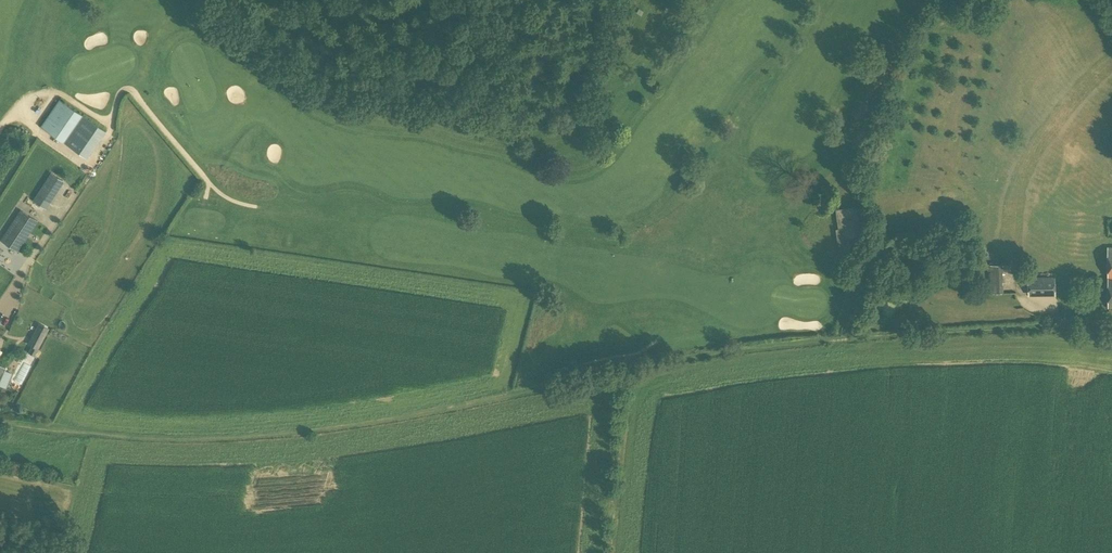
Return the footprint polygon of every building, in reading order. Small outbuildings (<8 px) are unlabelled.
[(64,142),(82,115),(59,99),(40,126),(64,142)] [(87,158),(105,130),(82,115),(64,142),(87,158)] [(50,203),(64,181),(51,172),(36,194),(50,203)] [(841,258),(861,256),(858,236),(863,236),(859,208),(839,211),(842,231),(840,231),(841,241),(839,242),(841,258)] [(17,251),(38,220),(21,209),(0,240),(17,251)] [(991,291),(1006,290),(1005,263),(989,263),(991,291)] [(1029,295),(1055,294),(1055,277),(1029,277),(1029,295)] [(34,356),(49,328),(39,322),(27,344),(32,346),(28,352),(34,356)]
